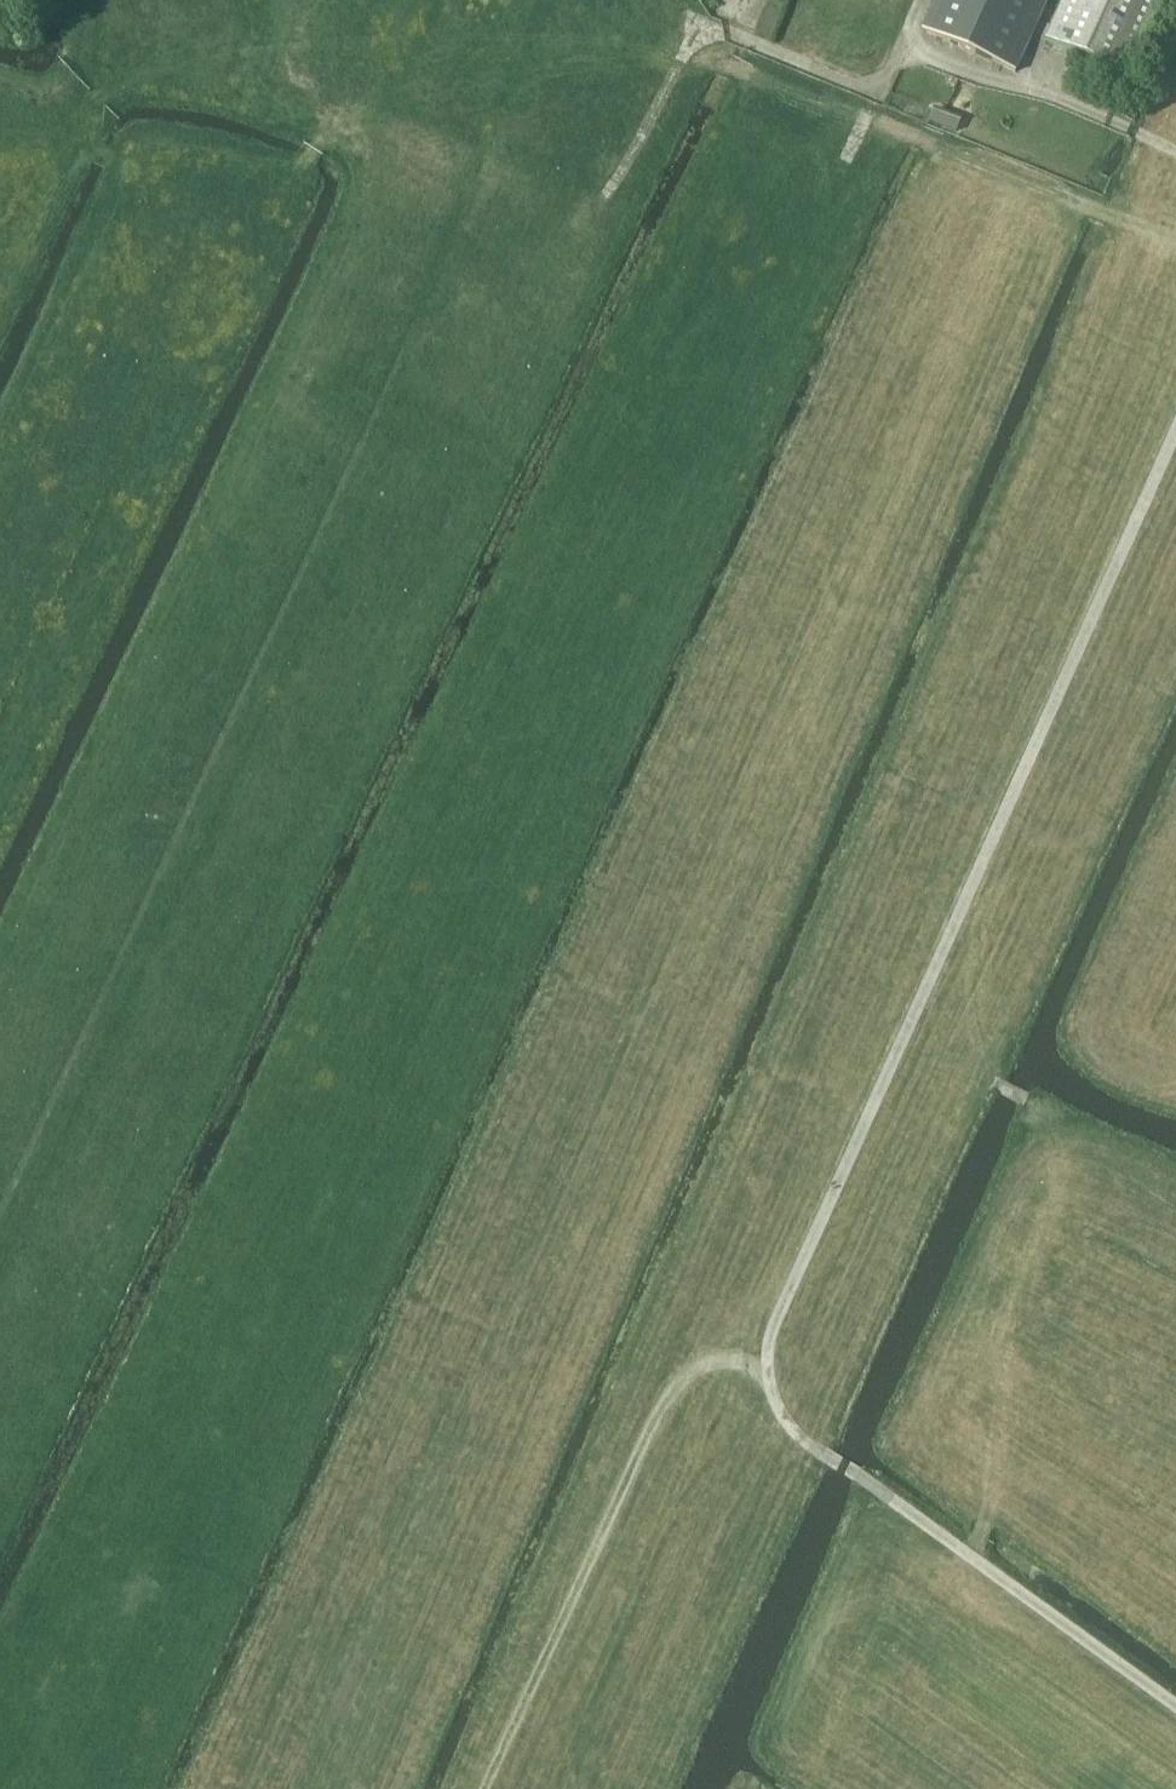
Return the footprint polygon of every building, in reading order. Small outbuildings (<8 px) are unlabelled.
[(922,30),(1016,72),(1048,0),(936,0),(922,30)] [(1131,79),(1154,29),(1169,36),(1174,25),(1159,18),(1167,0),(1064,0),(1046,40),(1131,79)] [(936,108),(930,121),(958,132),(964,118),(936,108)]
